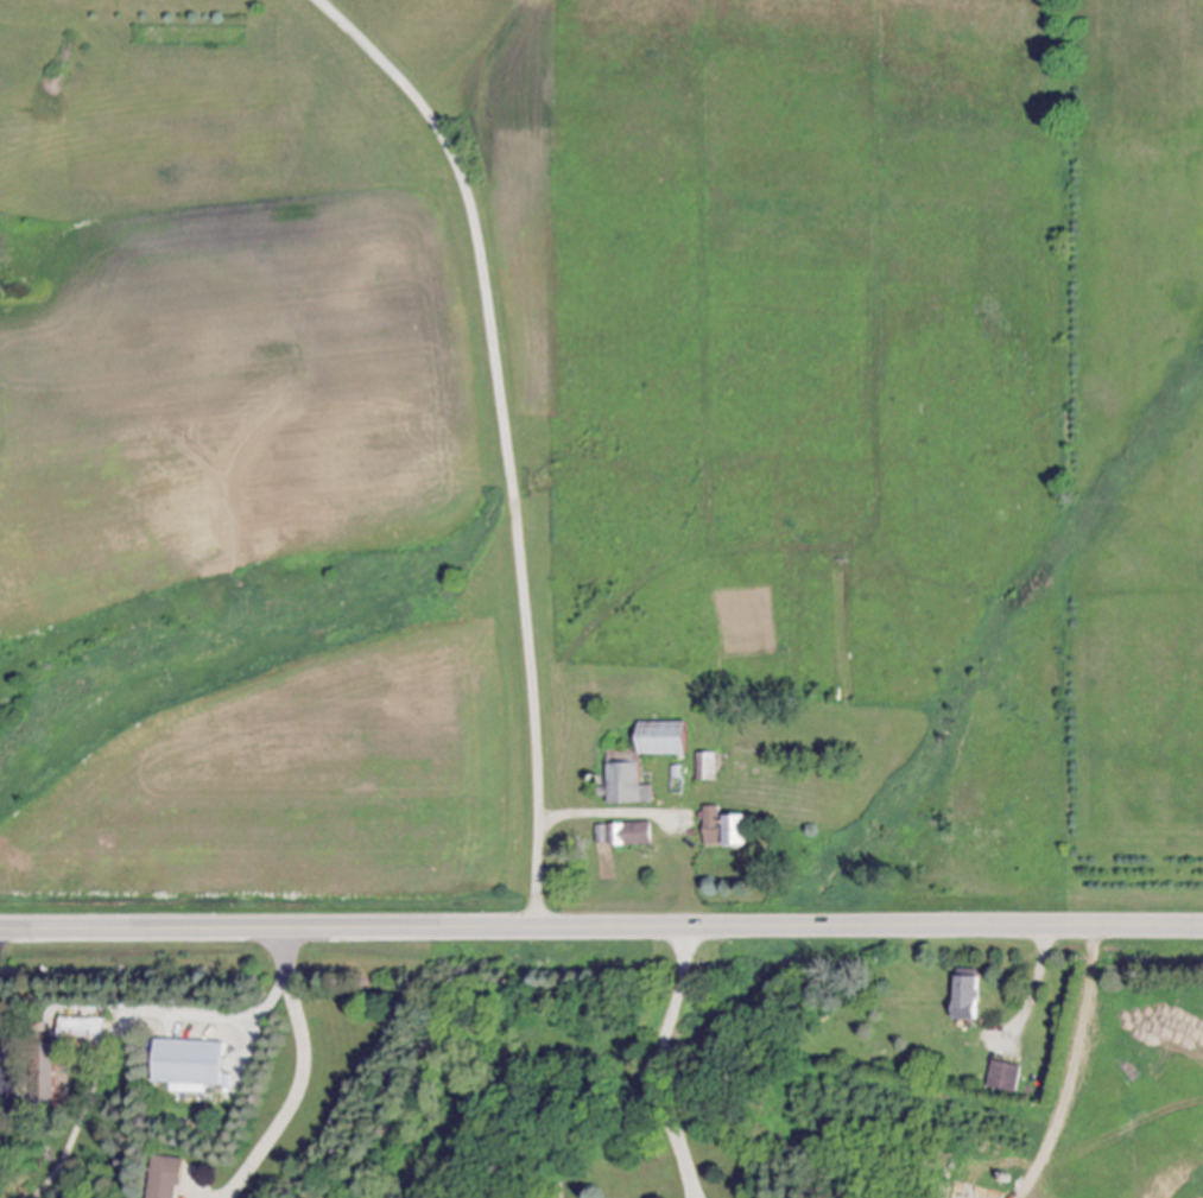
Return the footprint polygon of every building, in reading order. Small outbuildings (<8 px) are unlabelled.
[(697,724),(648,725),(649,758),(698,757),(697,724)] [(727,808),(709,809),(710,846),(728,846),(727,808)] [(736,818),(736,847),(760,848),(760,818),(736,818)] [(617,848),(660,847),(659,825),(617,826),(617,848)] [(601,845),(612,845),(612,827),(600,827),(601,845)] [(958,978),(957,1021),(986,1022),(987,979),(958,978)] [(67,1046),(111,1047),(112,1020),(67,1019),(67,1046)] [(174,1094),(208,1095),(209,1088),(229,1088),(230,1044),(163,1042),(161,1085),(174,1085),(174,1094)] [(1025,1069),(994,1062),(988,1088),(1019,1095),(1025,1069)] [(182,1188),(187,1188),(190,1161),(163,1158),(158,1197),(181,1197),(182,1188)]
